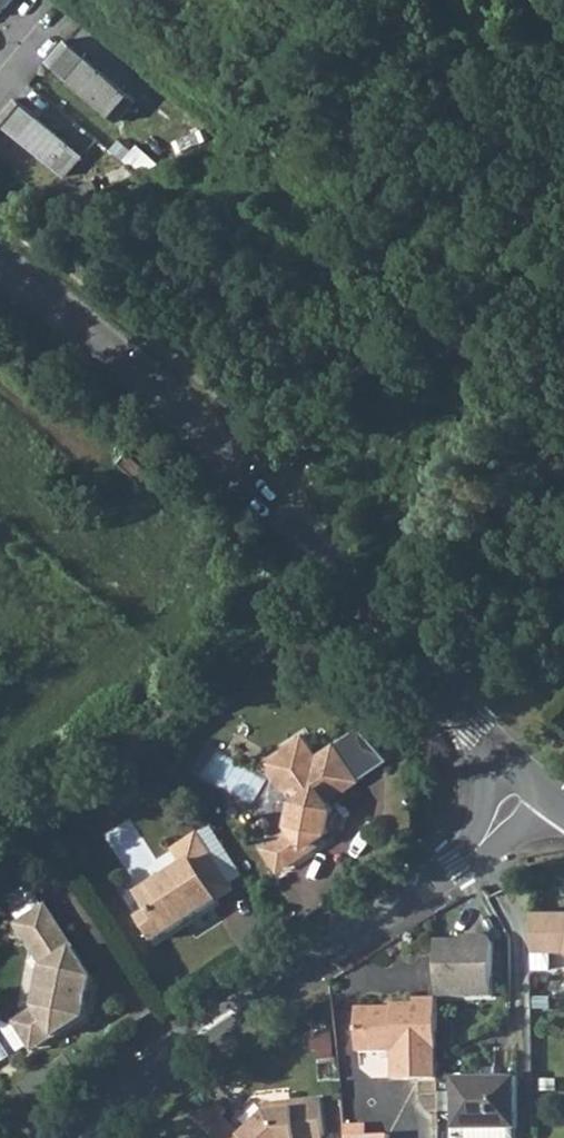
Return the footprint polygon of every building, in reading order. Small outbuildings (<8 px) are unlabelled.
[(14,0),(0,0),(0,16),(14,0)] [(139,101),(67,40),(50,61),(122,122),(139,101)] [(17,99),(0,120),(0,121),(67,177),(85,156),(17,99)] [(268,760),(286,789),(294,791),(297,796),(294,798),(289,821),(292,825),(272,838),(269,852),(275,860),(288,863),(304,853),(306,845),(329,830),(335,806),(328,796),(340,787),(344,792),(362,780),(361,779),(390,760),(360,727),(321,753),(309,734),(268,760)] [(141,893),(152,911),(143,918),(157,938),(219,897),(216,891),(230,881),(199,833),(174,848),(185,864),(141,893)] [(17,922),(33,948),(35,947),(45,964),(45,966),(52,977),(48,996),(35,1005),(36,1006),(21,1015),(19,1027),(30,1042),(39,1044),(54,1034),(56,1035),(86,1015),(88,1007),(85,1003),(87,989),(93,986),(95,975),(74,944),(73,944),(62,928),(63,927),(47,903),(17,922)] [(535,909),(535,951),(563,951),(563,909),(535,909)] [(474,941),(441,940),(440,997),(495,997),(495,946),(491,937),(474,937),(474,941)] [(395,1077),(439,1077),(440,1062),(440,1048),(440,997),(418,996),(418,1001),(396,1001),(396,1004),(361,1004),(360,1049),(395,1049),(395,1077)] [(517,1077),(456,1077),(456,1127),(517,1128),(517,1077)] [(198,1121),(215,1137),(326,1137),(322,1098),(268,1105),(269,1112),(244,1137),(225,1118),(229,1114),(221,1106),(198,1121)] [(456,1127),(455,1137),(516,1137),(517,1128),(456,1127)]
